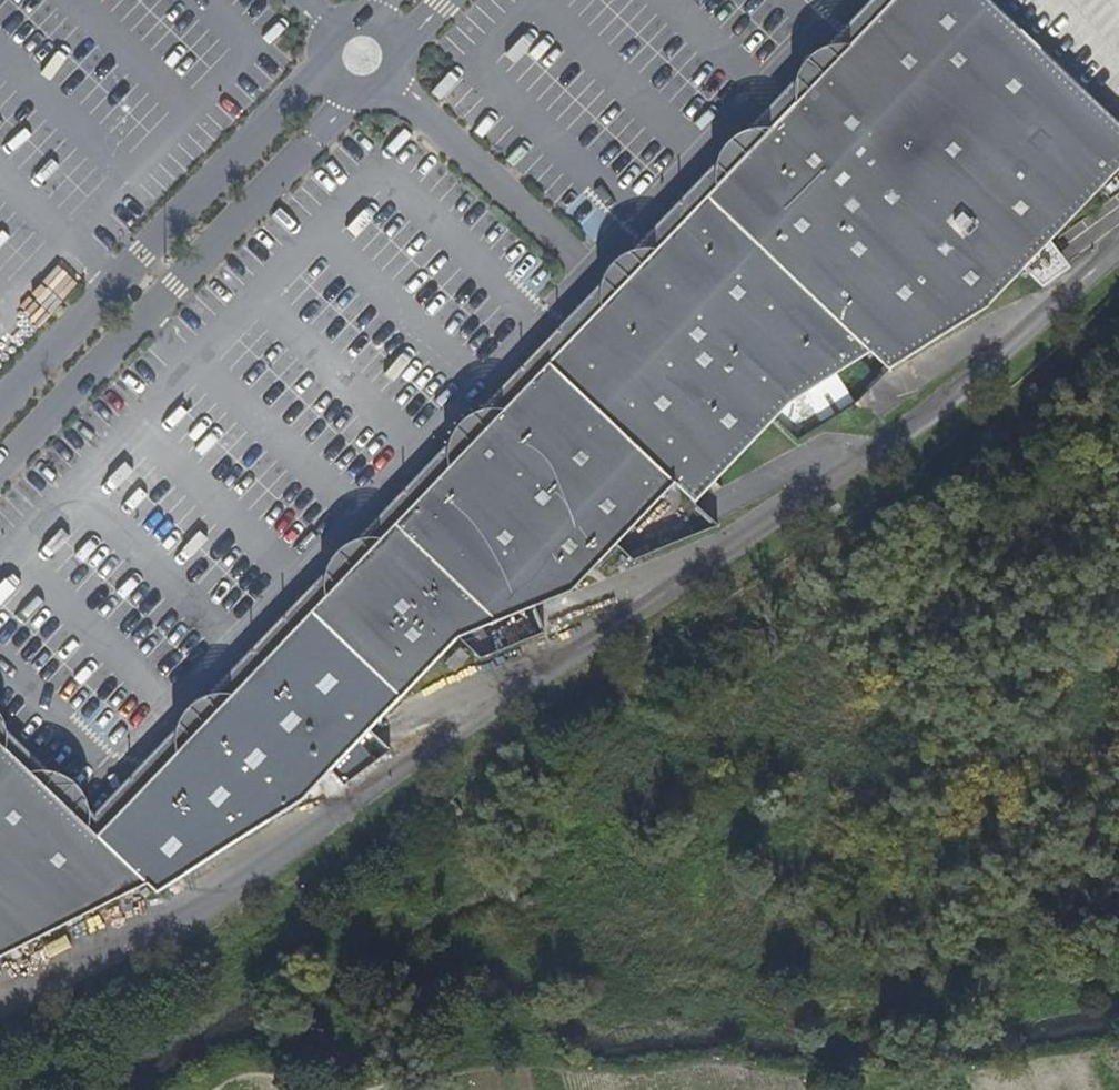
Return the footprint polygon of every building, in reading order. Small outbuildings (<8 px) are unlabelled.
[(551,360),(97,834),(58,797),(0,742),(0,957),(147,884),(156,892),(304,800),(330,772),(370,730),(459,638),(535,607),(572,591),(616,545),(636,524),(675,484),(696,504),(711,490),(777,421),(792,405),(871,356),(889,373),(962,327),(987,311),(1083,211),(1118,172),(1118,126),(989,0),(896,0),(771,130),(551,360)] [(859,403),(889,373),(871,356),(792,405),(777,421),(797,442),(859,403)] [(634,562),(668,547),(719,526),(696,504),(675,484),(636,524),(616,545),(634,562)] [(546,632),(535,607),(459,638),(481,660),(546,632)] [(470,657),(461,648),(447,662),(456,671),(470,657)] [(373,732),(370,730),(330,772),(344,785),(392,750),(373,732)]
